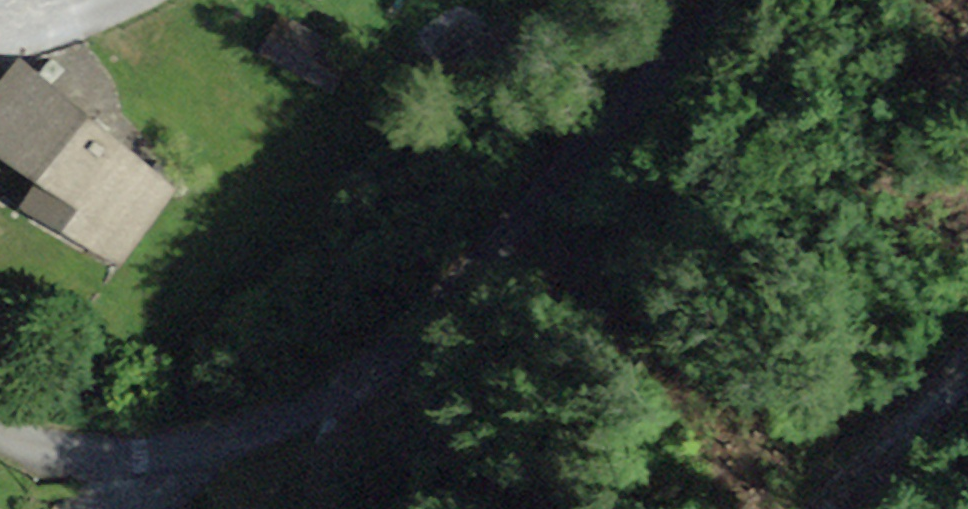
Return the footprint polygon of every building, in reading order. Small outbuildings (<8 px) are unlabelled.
[(455,60),(512,6),(506,0),(398,0),(455,60)] [(15,56),(0,75),(0,157),(31,181),(20,196),(118,272),(185,186),(15,56)]
